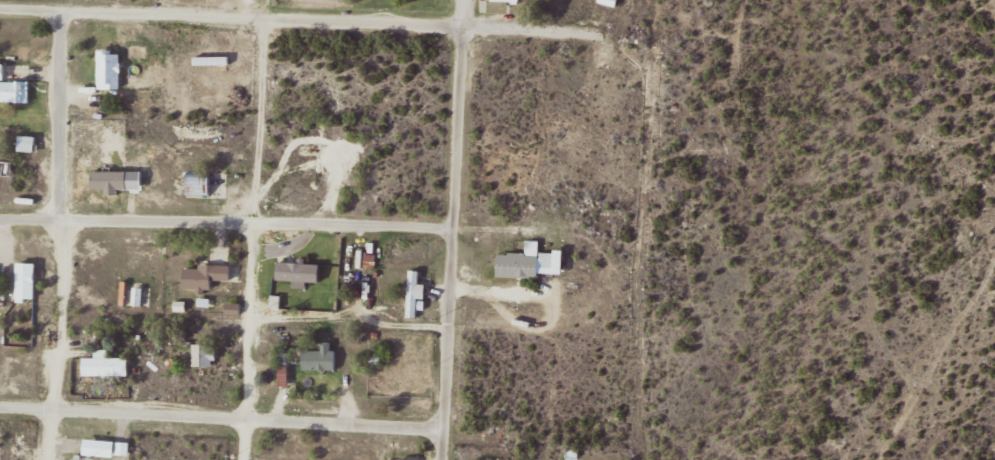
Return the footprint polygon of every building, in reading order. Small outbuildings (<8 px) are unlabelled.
[(99,89),(121,89),(121,52),(99,52),(99,89)] [(30,101),(30,81),(5,81),(5,63),(0,63),(0,100),(30,101)] [(20,151),(35,151),(35,135),(20,135),(20,151)] [(211,197),(211,172),(188,172),(188,197),(211,197)] [(563,274),(564,251),(540,250),(540,241),(528,240),(527,253),(498,252),(498,276),(540,278),(540,273),(563,274)] [(36,262),(18,262),(18,302),(36,302),(36,262)] [(231,280),(231,266),(186,264),(185,287),(212,289),(213,279),(231,280)] [(194,365),(217,365),(217,343),(194,343),(194,365)] [(129,375),(129,357),(111,357),(111,349),(97,349),(97,357),(83,357),(83,375),(129,375)] [(303,369),(336,369),(336,350),(303,350),(303,369)] [(579,447),(566,447),(566,459),(579,459),(579,447)]
